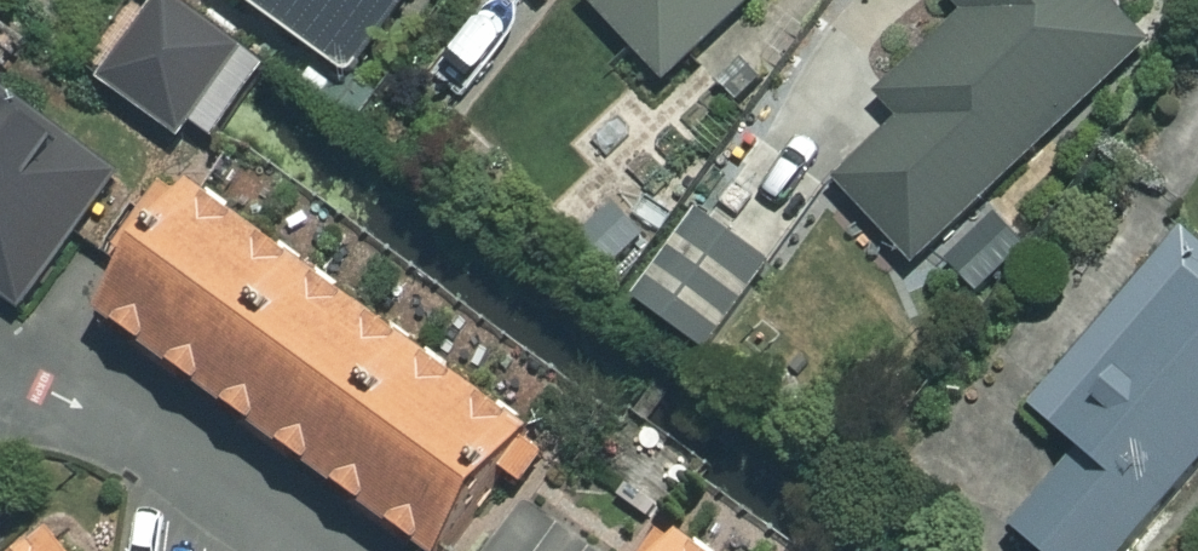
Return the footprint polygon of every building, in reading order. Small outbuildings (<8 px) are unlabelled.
[(281,68),(188,0),(175,0),(112,85),(194,145),(205,128),(226,143),(281,68)] [(357,79),(417,0),(253,0),(357,79)] [(592,6),(669,89),(765,0),(598,0),(592,6)] [(1116,0),(963,0),(956,7),(973,26),(886,105),(907,128),(841,189),(917,272),(1160,48),(1116,0)] [(31,316),(132,176),(0,80),(0,294),(31,316)] [(171,358),(255,239),(196,197),(112,315),(171,358)] [(611,279),(652,242),(622,208),(581,244),(611,279)] [(785,269),(710,217),(642,314),(718,366),(785,269)] [(1197,236),(1038,417),(1089,462),(1020,540),(1032,550),(1142,550),(1197,487),(1197,237),(1197,236)] [(231,400),(315,281),(255,239),(171,358),(231,400)] [(291,442),(375,324),(315,281),(231,400),(291,442)] [(351,484),(435,366),(375,324),(291,442),(351,484)] [(410,527),(495,408),(435,366),(351,484),(410,527)] [(554,450),(495,408),(410,527),(445,550),(483,550),(554,450)]
